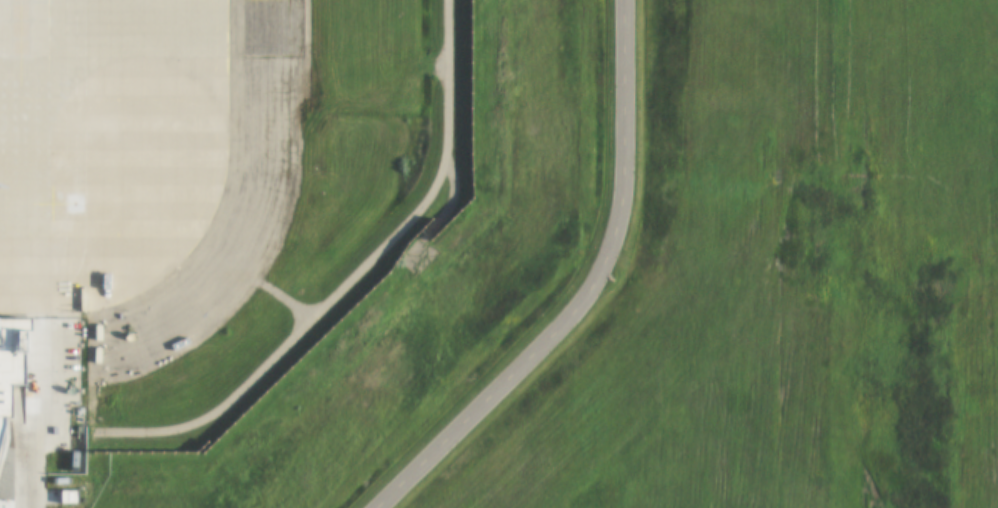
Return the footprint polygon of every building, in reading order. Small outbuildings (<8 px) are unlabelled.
[(6,423),(0,423),(0,325),(25,325),(25,391),(5,392),(6,423)]
